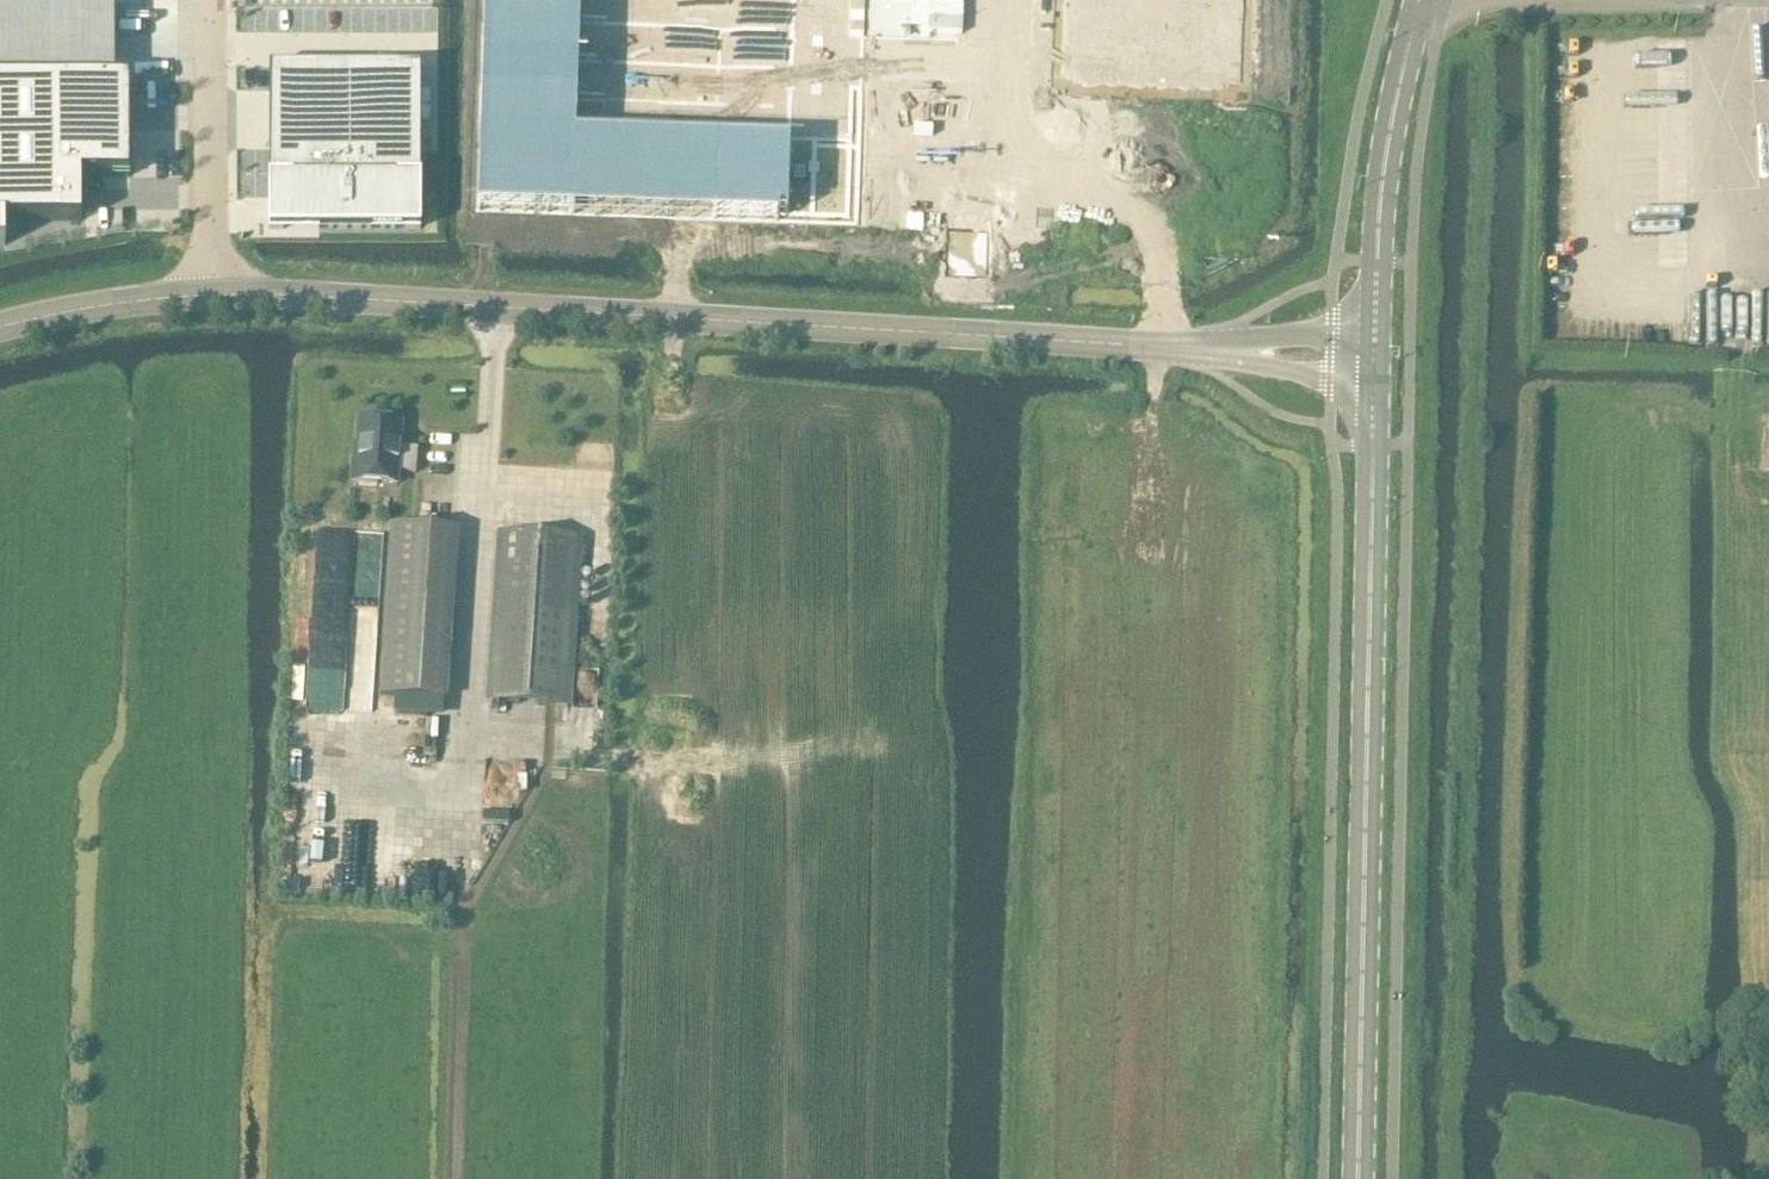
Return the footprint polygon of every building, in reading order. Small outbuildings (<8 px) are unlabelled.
[(5,245),(5,242),(5,222),(9,222),(83,221),(83,201),(83,179),(131,178),(130,80),(111,80),(110,0),(0,0),(0,245),(5,245)] [(556,175),(887,175),(887,0),(556,0),(556,175)] [(1056,226),(1253,231),(1256,102),(1238,101),(1240,0),(1065,0),(1056,226)] [(421,66),(269,66),(269,220),(318,220),(318,230),(421,230),(421,66)] [(401,423),(360,420),(357,454),(355,454),(353,481),(358,482),(358,485),(377,487),(378,483),(397,484),(398,471),(417,472),(418,448),(403,447),(404,429),(401,429),(401,423)] [(443,575),(446,530),(392,526),(389,573),(443,575)] [(579,538),(501,533),(490,702),(568,707),(579,538)]
